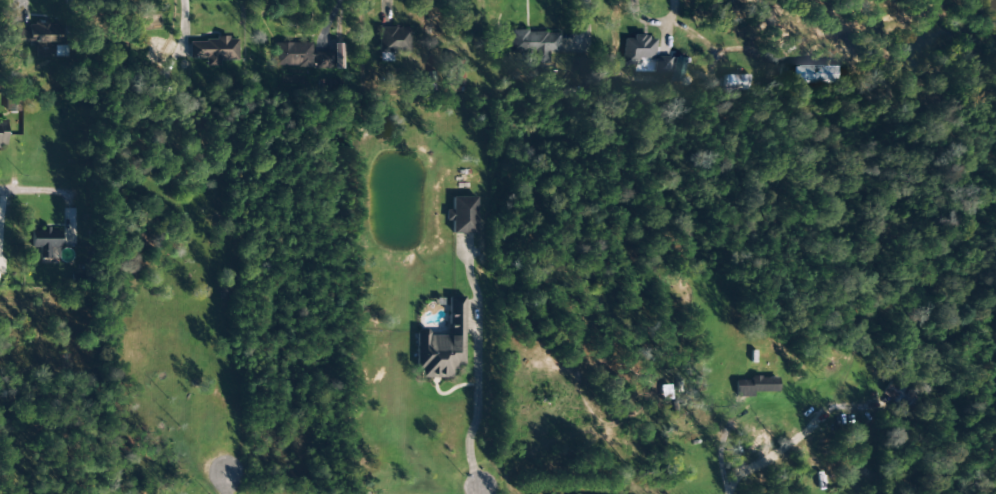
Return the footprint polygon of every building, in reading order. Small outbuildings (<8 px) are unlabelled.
[(35,42),(35,54),(56,54),(56,23),(33,23),(33,27),(16,27),(16,42),(35,42)] [(410,27),(379,28),(380,60),(392,60),(392,53),(410,53),(410,27)] [(548,63),(548,53),(558,53),(558,32),(509,32),(509,52),(533,52),(533,63),(548,63)] [(624,65),(640,65),(640,59),(656,59),(656,73),(672,73),(672,56),(655,56),(656,36),(632,36),(632,39),(624,38),(624,65)] [(188,39),(188,58),(205,58),(205,66),(220,66),(220,61),(237,61),(237,39),(188,39)] [(794,83),(838,83),(837,66),(794,67),(794,83)] [(727,90),(751,91),(751,75),(727,74),(727,90)] [(477,197),(451,196),(451,209),(446,209),(445,220),(451,220),(451,233),(476,234),(477,197)] [(31,247),(40,248),(39,258),(51,259),(51,248),(59,248),(60,228),(31,227),(31,247)] [(465,296),(448,296),(447,335),(428,335),(428,331),(415,331),(415,369),(420,369),(419,377),(453,378),(453,365),(463,365),(465,296)] [(753,392),(778,392),(777,377),(749,377),(749,380),(735,380),(735,397),(753,397),(753,392)] [(919,396),(894,378),(883,392),(909,411),(919,396)]
